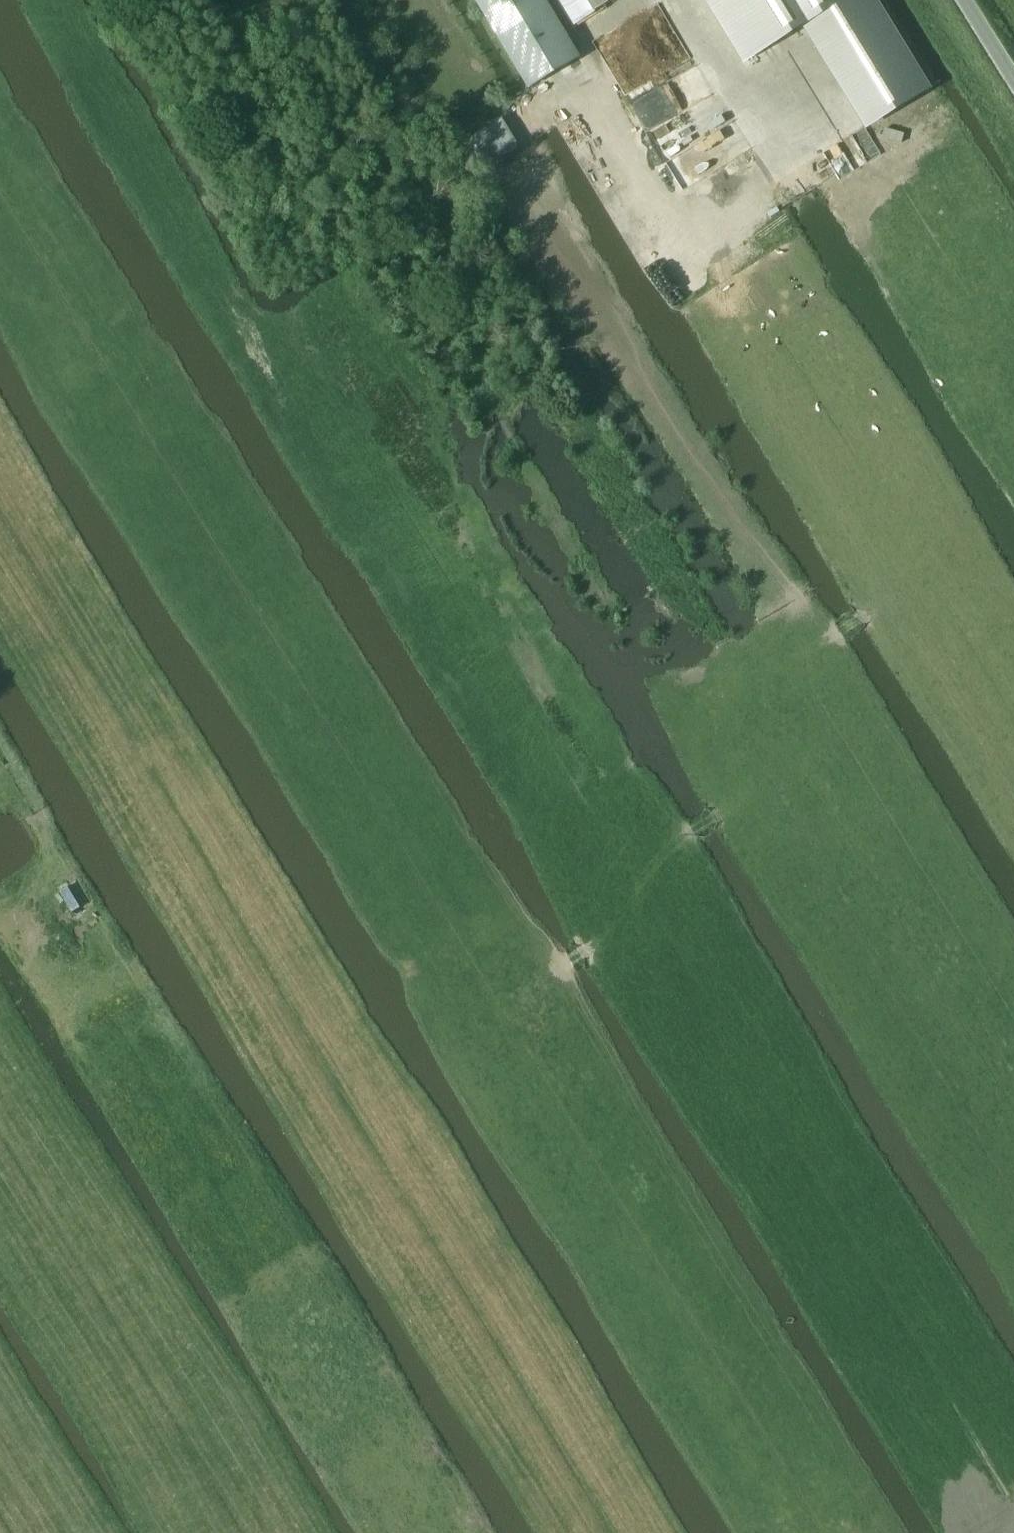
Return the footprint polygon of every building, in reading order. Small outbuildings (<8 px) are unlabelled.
[(528,87),(579,57),(546,0),(475,0),(528,87)] [(745,58),(750,55),(801,24),(815,15),(878,118),(926,89),(871,0),(709,0),(745,58)] [(469,137),(485,164),(512,149),(496,121),(469,137)]
